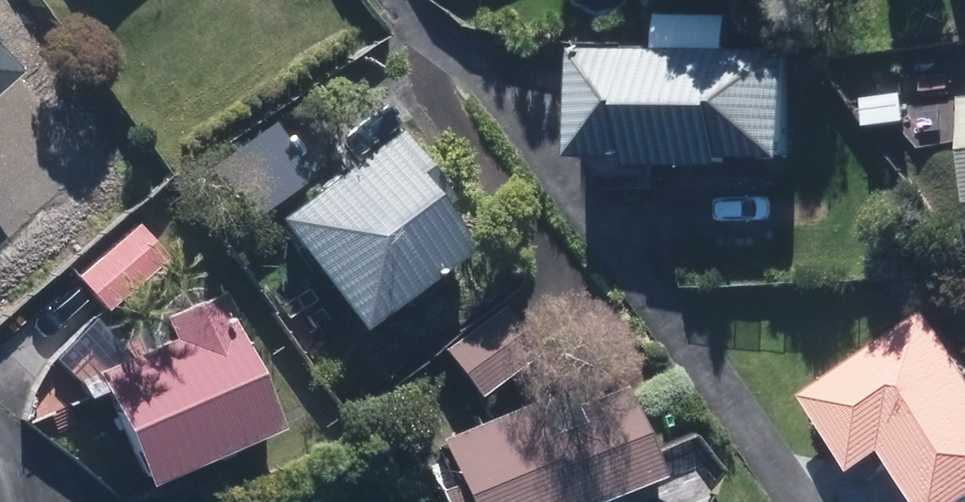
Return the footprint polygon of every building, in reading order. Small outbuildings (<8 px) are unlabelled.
[(797,55),(593,52),(592,93),(591,164),(795,168),(797,55)] [(370,155),(279,218),(359,332),(485,246),(405,131),(370,155)] [(138,224),(78,274),(90,288),(107,309),(167,258),(138,224)] [(280,426),(222,291),(166,315),(175,338),(99,371),(147,482),(280,426)] [(523,329),(505,304),(445,350),(478,394),(538,348),(523,329)] [(933,310),(812,397),(868,473),(898,452),(924,487),(935,501),(964,501),(964,354),(933,310)] [(662,477),(621,369),(443,438),(468,501),(596,501),(662,477)]
